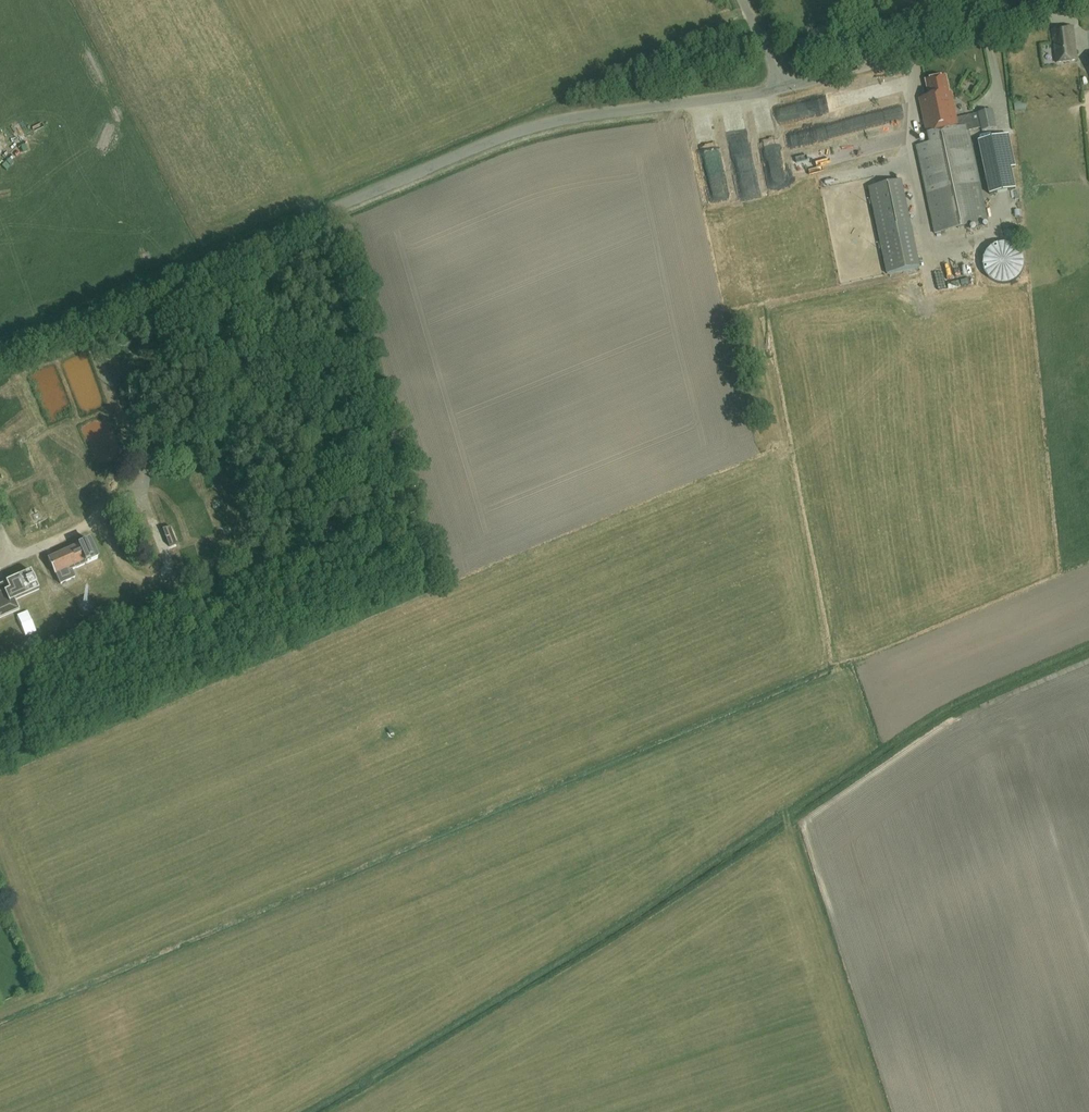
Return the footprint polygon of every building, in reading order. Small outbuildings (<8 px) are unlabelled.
[(1076,60),(1072,28),(1053,30),(1057,62),(1076,60)] [(949,93),(946,76),(926,80),(930,97),(920,99),(927,134),(929,134),(931,143),(917,146),(935,233),(989,222),(970,132),(982,129),(983,132),(997,129),(993,111),(979,114),(957,119),(951,92),(949,93)] [(794,148),(868,133),(865,118),(791,134),(794,148)] [(735,174),(751,173),(748,123),(732,124),(735,174)] [(780,130),(765,132),(772,187),(786,185),(780,130)] [(990,195),(1016,189),(1012,169),(1016,168),(1009,135),(978,141),(990,195)] [(799,174),(828,169),(826,157),(797,162),(799,174)] [(860,171),(847,172),(847,183),(861,181),(860,171)] [(841,183),(840,175),(831,176),(832,184),(841,183)] [(920,267),(902,181),(869,188),(887,274),(920,267)] [(713,186),(715,202),(727,200),(725,184),(713,186)] [(982,262),(982,264),(982,265),(982,266),(983,268),(983,270),(984,272),(985,274),(986,276),(988,278),(989,279),(990,280),(991,281),(992,281),(994,283),(995,283),(996,284),(999,284),(1001,285),(1003,285),(1005,284),(1007,284),(1009,284),(1011,283),(1012,283),(1014,281),(1015,281),(1016,280),(1017,279),(1019,277),(1020,276),(1021,274),(1021,273),(1022,272),(1022,270),(1023,268),(1023,267),(1023,265),(1023,264),(1023,262),(1023,260),(1023,258),(1022,256),(1021,255),(1020,253),(1019,251),(1018,250),(1016,248),(1014,247),(1013,246),(1011,245),(1009,244),(1007,244),(1005,243),(1003,243),(1001,243),(999,244),(997,244),(995,245),(993,246),(991,247),(990,248),(988,250),(987,251),(985,253),(984,255),(984,256),(983,258),(983,260),(982,262)] [(98,559),(90,542),(81,546),(79,546),(49,559),(56,575),(57,575),(61,586),(76,578),(72,570),(76,569),(77,569),(98,559)] [(0,585),(0,618),(20,609),(16,599),(39,589),(31,571),(0,585)] [(98,594),(88,598),(91,604),(101,600),(98,594)]
